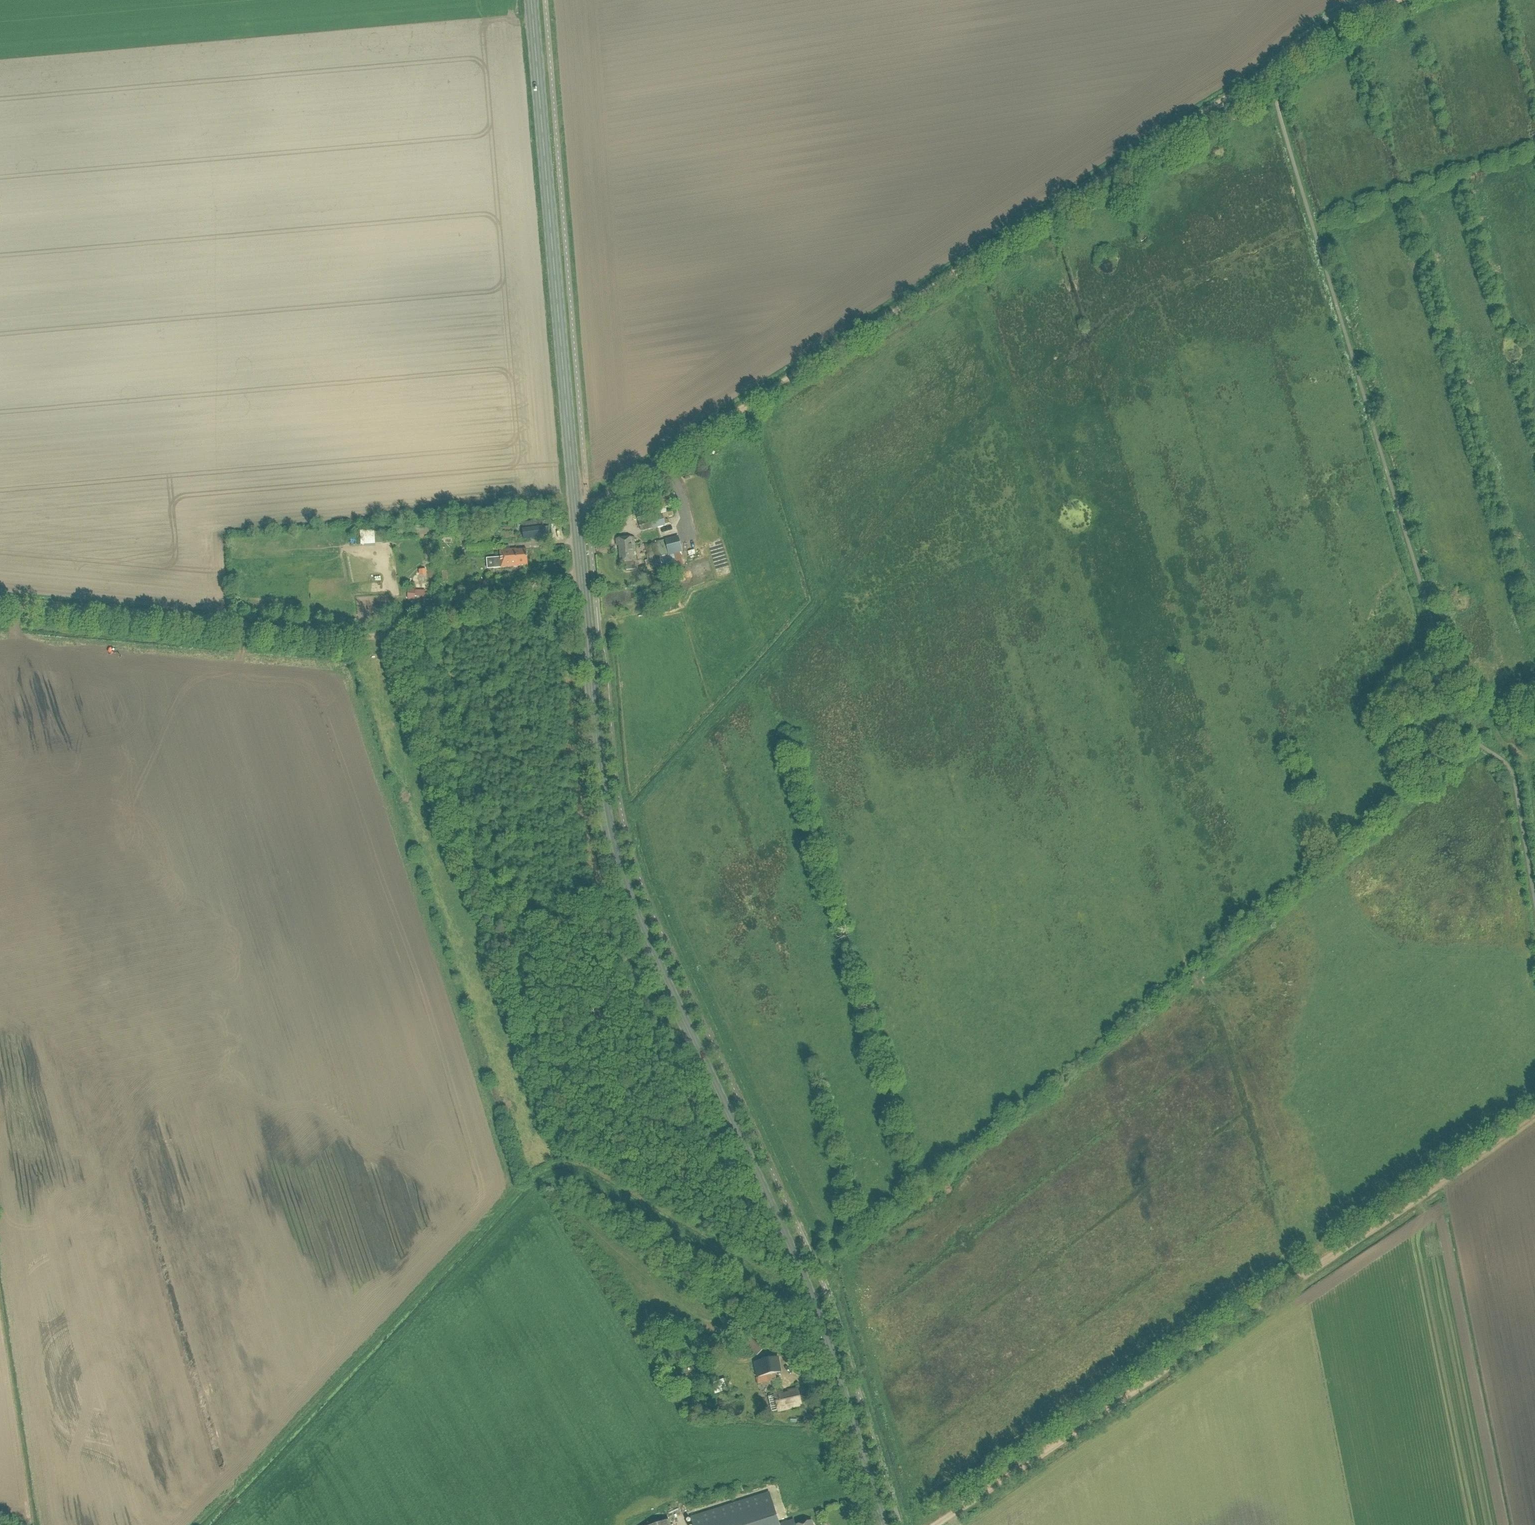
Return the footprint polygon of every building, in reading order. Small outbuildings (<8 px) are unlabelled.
[(550,534),(549,528),(524,530),(525,541),(544,539),(544,534),(550,534)] [(378,545),(377,531),(365,531),(366,546),(378,545)] [(636,561),(634,538),(616,539),(617,546),(619,546),(621,563),(626,562),(627,570),(635,570),(635,562),(636,561)] [(490,550),(490,541),(467,543),(467,552),(490,550)] [(682,552),(680,543),(668,546),(670,555),(682,552)] [(656,566),(652,546),(646,547),(649,560),(646,561),(647,567),(656,566)] [(501,557),(493,558),(494,568),(518,567),(518,566),(528,565),(527,550),(517,551),(516,550),(501,551),(501,557)] [(610,818),(614,833),(620,832),(616,816),(610,818)] [(777,1380),(772,1358),(753,1362),(756,1378),(766,1376),(767,1382),(777,1380)] [(727,1390),(723,1380),(712,1383),(715,1394),(727,1390)] [(802,1405),(798,1389),(774,1394),(774,1395),(769,1396),(772,1411),(778,1410),(778,1411),(802,1405)] [(769,1493),(692,1517),(694,1524),(796,1524),(794,1520),(779,1524),(769,1493)]
